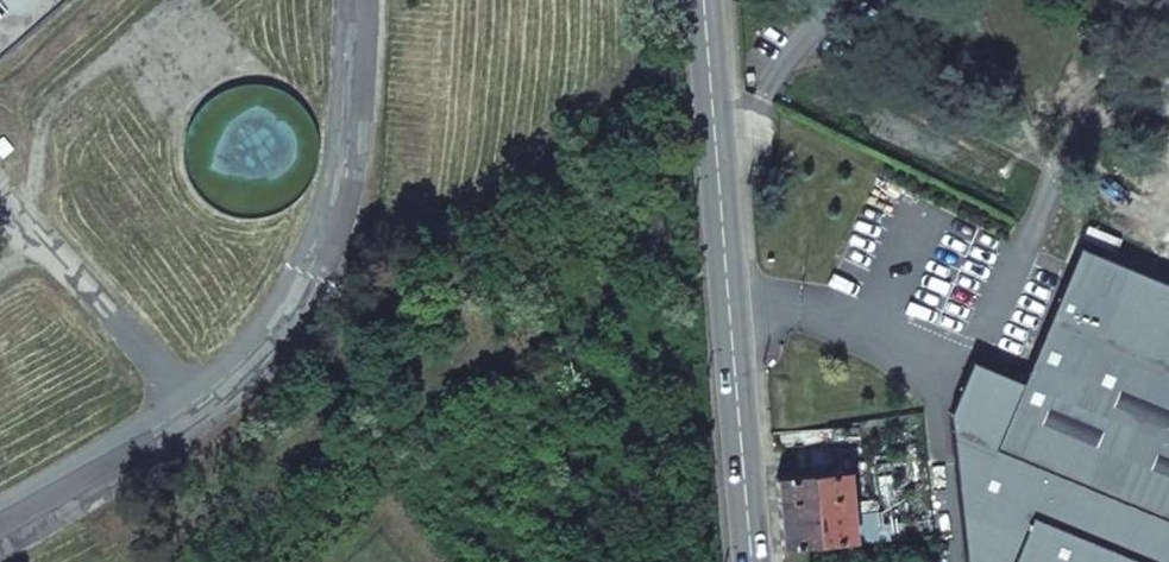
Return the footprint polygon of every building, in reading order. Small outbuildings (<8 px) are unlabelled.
[(61,0),(0,0),(0,54),(61,0)] [(964,561),(1168,561),(1168,285),(1082,248),(1023,389),(972,366),(946,420),(964,561)] [(851,529),(845,473),(776,479),(782,550),(852,544),(851,529)] [(851,529),(852,544),(870,544),(870,529),(851,529)] [(870,544),(898,544),(898,529),(870,529),(870,544)]
